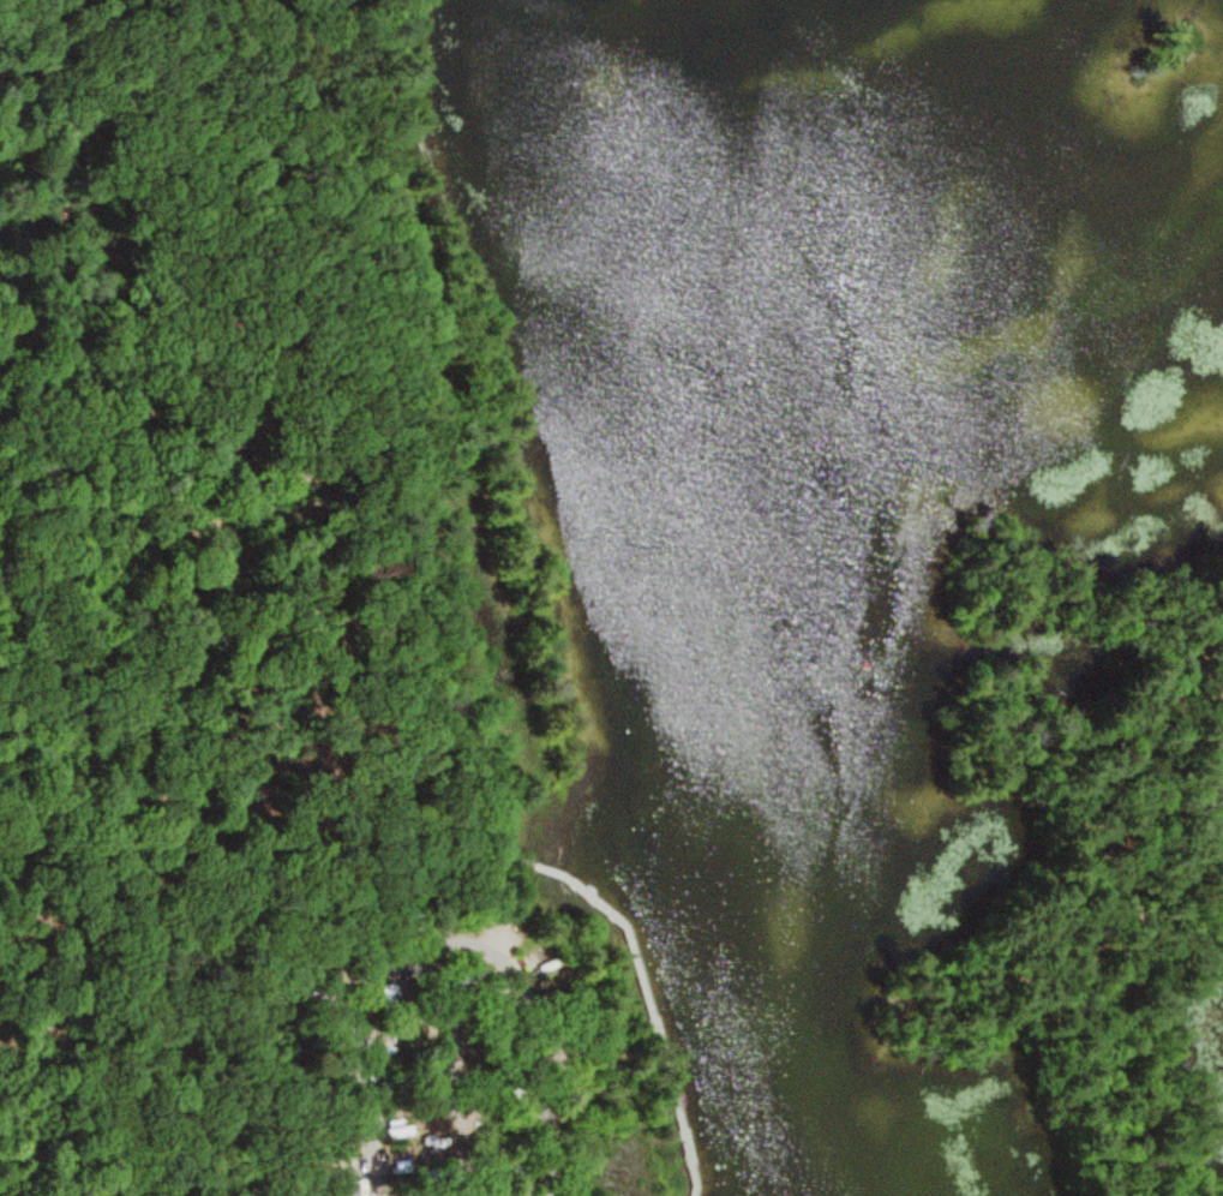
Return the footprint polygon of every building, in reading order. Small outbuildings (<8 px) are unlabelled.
[(350,1188),(336,1181),(330,1191),(340,1195),(345,1195),(350,1188)]
